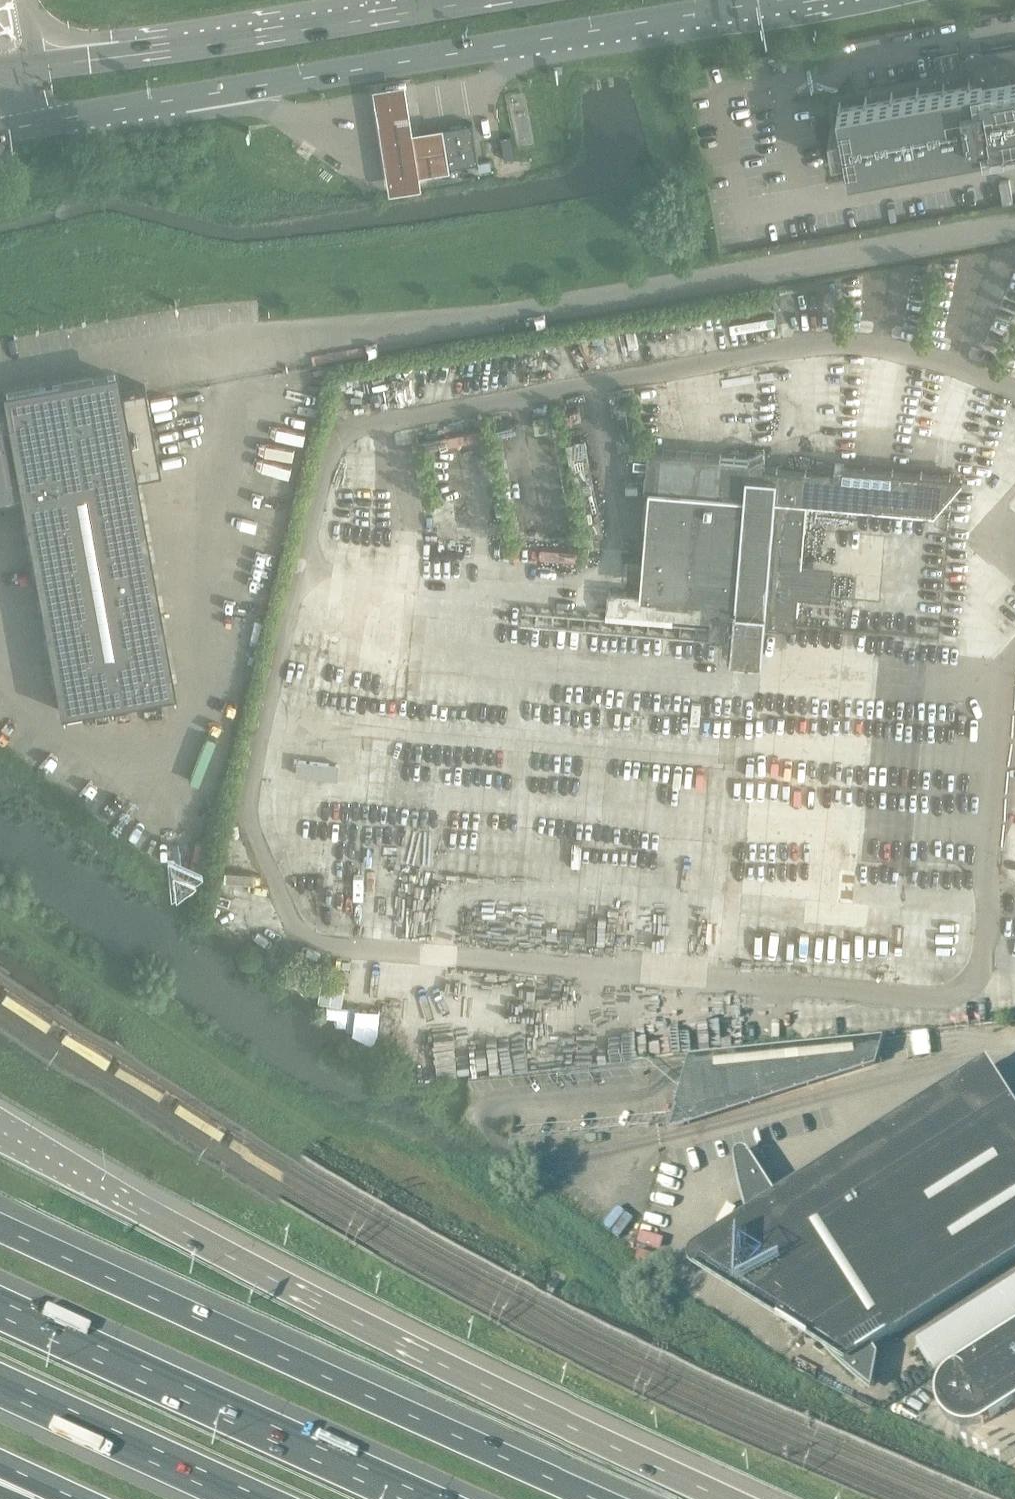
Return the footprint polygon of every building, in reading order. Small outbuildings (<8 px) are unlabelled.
[(982,51),(984,61),(983,62),(982,62),(982,63),(982,64),(982,65),(972,67),(974,79),(960,81),(951,83),(839,103),(843,125),(831,127),(835,151),(848,149),(851,170),(996,144),(996,142),(1014,139),(1014,45),(982,51)] [(405,87),(369,92),(386,192),(419,186),(417,174),(446,169),(440,129),(413,133),(405,87)] [(473,123),(445,128),(442,128),(448,168),(480,163),(473,123)] [(25,494),(63,707),(59,707),(60,711),(176,691),(175,687),(171,687),(133,475),(160,470),(145,385),(118,390),(115,376),(7,395),(9,410),(0,411),(0,499),(25,494)] [(635,455),(635,464),(647,466),(646,487),(650,487),(642,593),(738,601),(735,639),(734,655),(764,658),(765,642),(767,626),(779,627),(782,594),(801,596),(804,563),(809,501),(936,511),(954,491),(967,476),(836,465),(836,473),(766,467),(767,450),(750,457),(649,449),(648,456),(635,455)] [(682,1079),(670,1122),(875,1064),(872,1040),(693,1058),(695,1078),(682,1079)] [(733,1161),(733,1162),(735,1175),(743,1208),(747,1218),(760,1255),(774,1281),(798,1319),(826,1353),(835,1362),(847,1374),(871,1393),(877,1359),(871,1350),(1014,1258),(1014,1155),(1003,1137),(1002,1135),(985,1146),(963,1112),(962,1110),(788,1220),(775,1200),(753,1164),(748,1157),(747,1156),(746,1155),(745,1154),(744,1154),(743,1154),(742,1153),(741,1153),(740,1153),(738,1154),(737,1154),(736,1155),(735,1156),(735,1157),(734,1158),(734,1159),(733,1160),(733,1161)] [(916,1345),(934,1373),(1014,1321),(1014,1282),(916,1345)] [(934,1399),(938,1399),(939,1406),(943,1413),(947,1418),(953,1423),(960,1425),(967,1426),(975,1424),(981,1421),(983,1424),(1014,1404),(1014,1329),(949,1371),(943,1376),(938,1382),(935,1390),(934,1399)]
